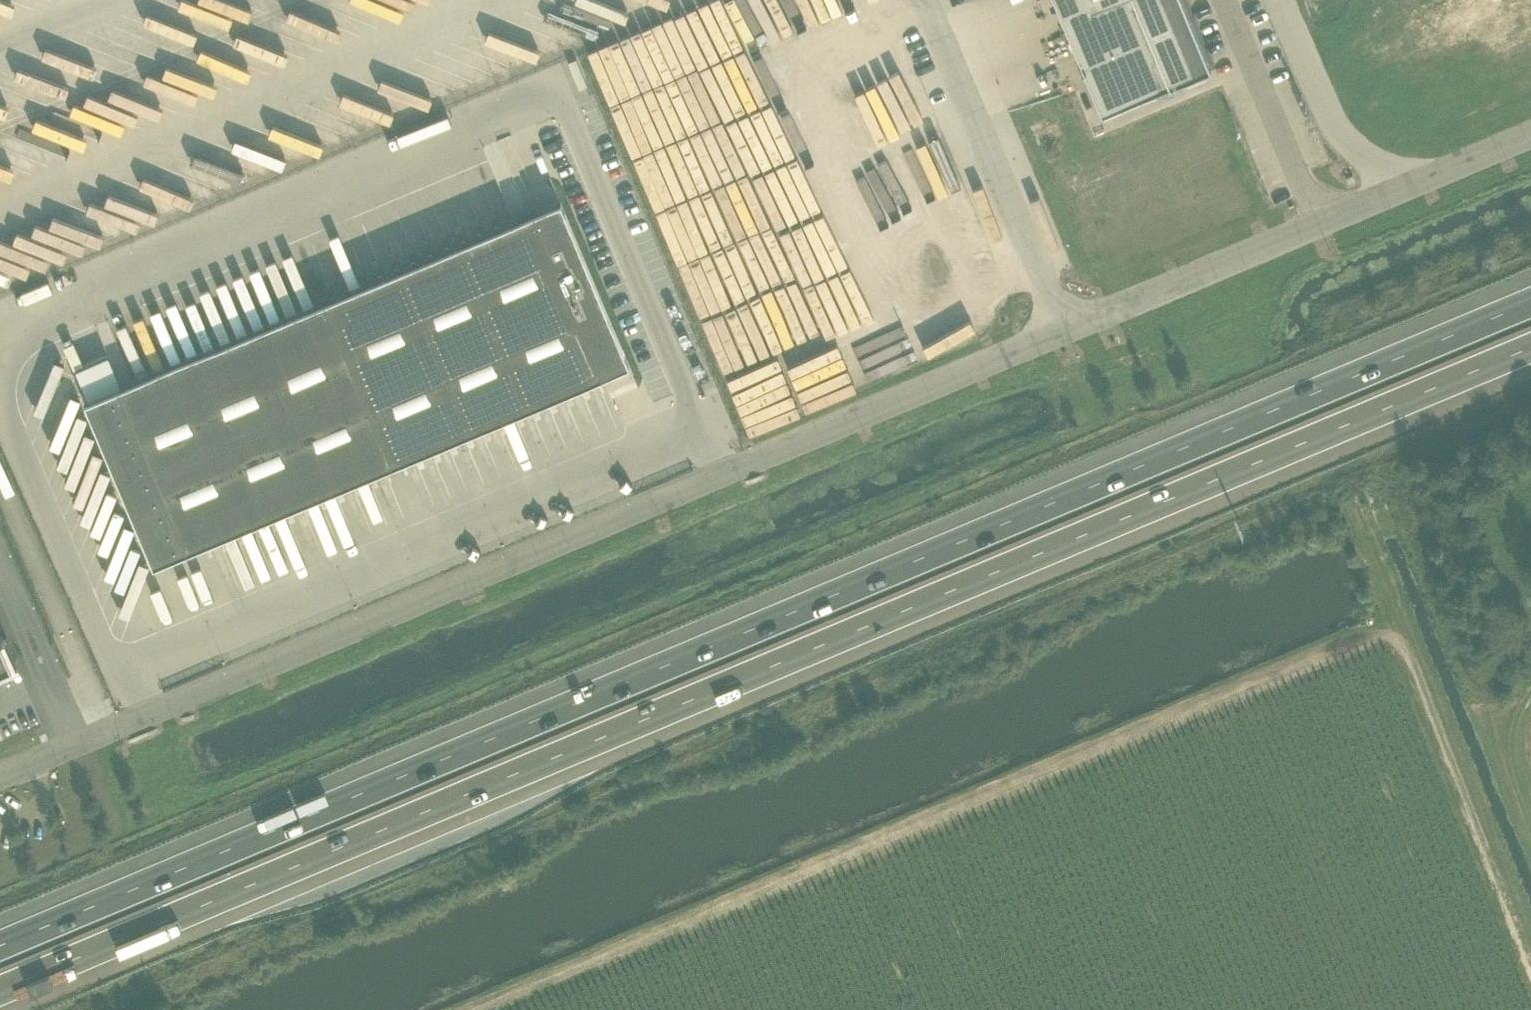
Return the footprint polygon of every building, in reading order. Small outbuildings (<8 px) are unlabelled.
[(854,0),(768,0),(786,42),(859,12),(854,0)] [(1182,0),(1055,0),(1101,111),(1210,67),(1182,0)] [(110,581),(534,404),(532,398),(560,393),(491,230),(468,246),(466,240),(16,429),(84,592),(108,576),(110,581)] [(12,659),(0,631),(0,664),(12,659)]
